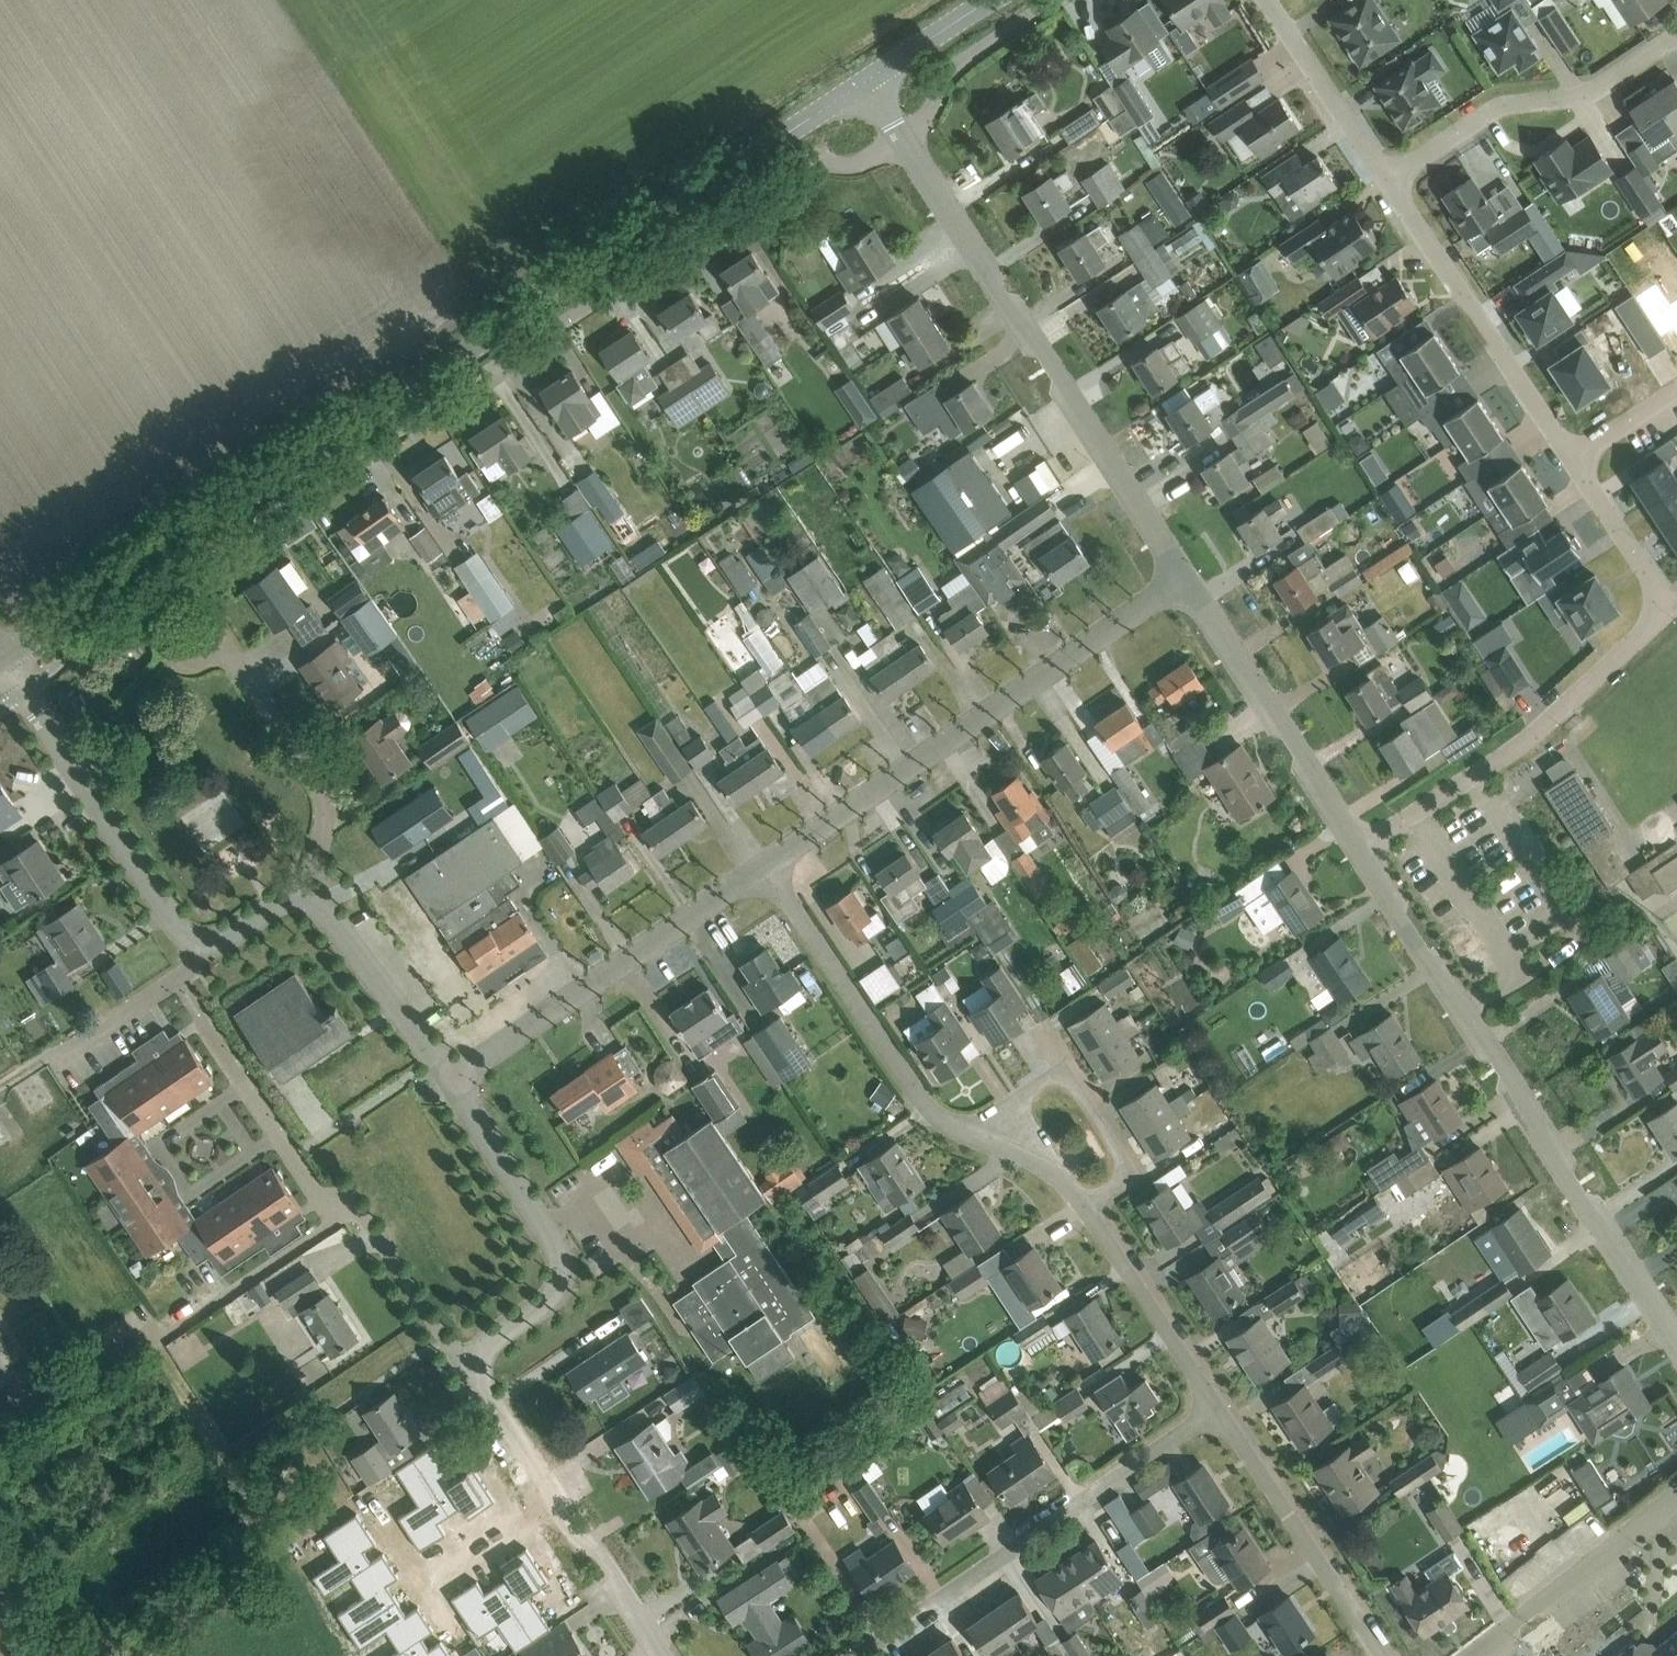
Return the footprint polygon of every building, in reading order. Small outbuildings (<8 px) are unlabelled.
[(1183,25),(1207,9),(1216,24),(1231,14),(1223,1),(1224,0),(1165,0),(1174,14),(1183,25)] [(1362,63),(1399,38),(1373,0),(1359,0),(1332,18),(1362,63)] [(1511,0),(1493,0),(1502,15),(1474,34),(1499,71),(1515,60),(1521,69),(1538,57),(1532,49),(1537,46),(1508,2),(1511,0)] [(1632,23),(1666,0),(1617,0),(1632,23)] [(1539,17),(1563,53),(1581,41),(1557,5),(1539,17)] [(1100,41),(1111,57),(1120,71),(1146,54),(1156,69),(1172,58),(1138,8),(1133,11),(1129,9),(1123,13),(1122,18),(1105,30),(1109,36),(1100,41)] [(1376,85),(1404,127),(1440,103),(1426,81),(1444,69),(1432,51),(1414,63),(1413,61),(1376,85)] [(1208,87),(1220,105),(1265,76),(1253,58),(1234,70),(1208,87)] [(1138,124),(1154,114),(1129,75),(1112,85),(1138,124)] [(1653,94),(1676,130),(1676,81),(1675,78),(1653,94)] [(1027,117),(1045,105),(1036,91),(989,121),(1001,140),(998,142),(1007,157),(1039,136),(1027,117)] [(1653,94),(1630,109),(1653,143),(1667,134),(1676,147),(1676,146),(1676,130),(1653,94)] [(1211,122),(1223,139),(1228,136),(1244,160),(1259,150),(1262,155),(1277,144),(1275,142),(1299,126),(1280,98),(1256,114),(1246,99),(1211,122)] [(1061,128),(1070,142),(1104,121),(1095,107),(1061,128)] [(1142,133),(1137,125),(1122,135),(1127,143),(1134,138),(1142,133)] [(1572,147),(1568,141),(1566,138),(1536,159),(1546,173),(1543,175),(1560,201),(1576,190),(1578,193),(1613,169),(1591,135),(1572,147)] [(1637,165),(1644,175),(1661,163),(1645,139),(1628,151),(1637,165)] [(1321,195),(1337,184),(1318,155),(1297,169),(1289,157),(1270,169),(1263,175),(1277,196),(1291,217),(1304,208),(1306,210),(1323,198),(1321,195)] [(1084,178),(1101,205),(1127,189),(1110,162),(1084,178)] [(1618,178),(1643,215),(1661,203),(1643,176),(1644,175),(1637,165),(1618,178)] [(1026,193),(1045,222),(1070,206),(1062,193),(1076,184),(1066,169),(1052,179),(1050,177),(1026,193)] [(1472,177),(1444,195),(1457,213),(1453,216),(1456,222),(1466,236),(1467,235),(1479,253),(1495,242),(1502,252),(1538,227),(1534,222),(1524,205),(1501,220),(1487,199),(1472,177)] [(1192,215),(1177,193),(1161,204),(1175,225),(1192,215)] [(1304,227),(1281,242),(1294,262),(1316,247),(1323,258),(1319,260),(1316,265),(1316,271),(1319,276),(1324,278),(1330,277),(1334,274),(1336,277),(1359,261),(1356,258),(1377,244),(1354,209),(1327,227),(1311,238),(1304,227)] [(1119,234),(1137,261),(1156,249),(1156,248),(1153,244),(1138,222),(1119,234)] [(1145,233),(1153,244),(1170,233),(1163,222),(1145,233)] [(1062,248),(1081,277),(1104,262),(1095,248),(1108,240),(1098,224),(1062,248)] [(843,248),(853,263),(840,272),(850,288),(895,259),(892,255),(890,257),(886,251),(889,250),(874,228),(863,235),(862,234),(858,237),(859,238),(843,248)] [(1517,282),(1516,283),(1525,297),(1528,295),(1533,302),(1518,311),(1528,326),(1525,328),(1532,340),(1536,337),(1538,341),(1572,319),(1548,283),(1576,264),(1582,273),(1609,255),(1610,254),(1611,254),(1610,253),(1566,248),(1516,281),(1517,282)] [(1156,249),(1137,261),(1154,285),(1173,273),(1157,249),(1156,249)] [(752,251),(723,271),(738,293),(737,294),(748,311),(780,290),(768,273),(767,274),(752,251)] [(1262,259),(1239,273),(1252,293),(1274,279),(1262,259)] [(1321,303),(1329,315),(1351,301),(1375,335),(1404,316),(1402,312),(1416,303),(1398,275),(1371,293),(1359,277),(1321,303)] [(1159,308),(1142,280),(1126,291),(1125,291),(1100,307),(1119,337),(1144,321),(1143,318),(1159,308)] [(844,313),(852,308),(842,291),(814,309),(826,329),(846,317),(844,313)] [(700,323),(710,338),(723,329),(712,313),(706,316),(690,293),(661,312),(678,337),(700,323)] [(906,340),(935,321),(919,297),(890,316),(906,340)] [(1224,324),(1207,298),(1180,316),(1197,341),(1224,324)] [(753,311),(738,321),(767,365),(782,355),(753,311)] [(1645,312),(1628,323),(1650,356),(1667,345),(1645,312)] [(1290,313),(1287,329),(1300,332),(1304,316),(1290,313)] [(826,329),(850,366),(863,358),(852,341),(859,336),(846,317),(826,329)] [(906,340),(909,344),(901,349),(911,363),(918,359),(922,364),(950,346),(935,321),(906,340)] [(1554,362),(1551,364),(1568,389),(1565,391),(1572,403),(1576,401),(1577,404),(1581,402),(1583,405),(1594,397),(1592,394),(1611,382),(1584,342),(1589,338),(1582,327),(1554,346),(1562,357),(1554,362)] [(649,356),(645,349),(633,331),(603,350),(623,381),(617,384),(630,404),(658,385),(642,360),(649,356)] [(1387,363),(1399,382),(1447,350),(1434,331),(1387,363)] [(1270,334),(1255,341),(1266,365),(1281,357),(1270,334)] [(1135,361),(1154,391),(1191,367),(1174,339),(1158,349),(1157,347),(1135,361)] [(1399,382),(1421,415),(1452,395),(1443,381),(1460,370),(1447,350),(1399,382)] [(686,378),(707,409),(732,392),(711,362),(686,378)] [(543,390),(571,433),(601,413),(573,371),(543,390)] [(871,397),(884,417),(900,407),(896,400),(912,390),(903,376),(871,397)] [(660,396),(680,426),(707,409),(686,378),(660,396)] [(1325,406),(1341,397),(1331,379),(1315,388),(1325,406)] [(1295,394),(1286,380),(1247,405),(1246,404),(1227,416),(1223,419),(1232,434),(1269,410),(1295,394)] [(931,409),(921,393),(905,404),(924,432),(940,421),(951,438),(992,411),(992,410),(988,413),(977,395),(981,393),(973,382),(931,409)] [(879,417),(861,390),(844,401),(862,427),(879,417)] [(1195,400),(1193,397),(1168,413),(1188,442),(1223,419),(1227,416),(1210,390),(1195,400)] [(1434,427),(1447,446),(1458,439),(1458,438),(1491,416),(1478,397),(1461,408),(1452,395),(1421,415),(1431,430),(1434,427)] [(1232,434),(1239,445),(1204,468),(1223,496),(1248,480),(1237,464),(1246,458),(1271,442),(1261,428),(1275,419),(1269,410),(1232,434)] [(504,416),(473,437),(479,447),(472,452),(481,465),(498,454),(509,469),(536,451),(525,436),(520,439),(504,416)] [(1459,464),(1469,479),(1474,475),(1495,461),(1486,447),(1504,436),(1491,416),(1458,438),(1458,439),(1470,456),(1459,464)] [(1317,419),(1302,428),(1316,451),(1331,443),(1317,419)] [(1665,459),(1676,452),(1676,446),(1671,437),(1646,454),(1653,466),(1633,479),(1648,503),(1676,484),(1676,477),(1665,459)] [(941,469),(913,488),(914,489),(955,550),(997,522),(998,522),(977,491),(992,481),(971,449),(956,459),(941,469)] [(1360,459),(1366,469),(1379,461),(1373,451),(1360,459)] [(445,455),(416,475),(430,496),(425,499),(439,520),(468,501),(467,499),(481,490),(468,471),(460,476),(445,455)] [(1489,486),(1501,504),(1535,482),(1522,462),(1504,474),(1495,461),(1474,475),(1484,489),(1489,486)] [(1254,478),(1263,492),(1287,477),(1278,463),(1254,478)] [(1379,493),(1389,508),(1407,496),(1398,481),(1379,493)] [(1501,504),(1514,522),(1499,532),(1509,547),(1539,526),(1530,513),(1547,501),(1535,482),(1501,504)] [(1648,503),(1663,525),(1676,515),(1676,484),(1648,503)] [(488,517),(493,518),(503,511),(491,492),(478,501),(488,517)] [(613,493),(596,505),(610,525),(627,514),(613,493)] [(407,527),(397,513),(385,495),(349,520),(350,521),(340,528),(362,559),(407,527)] [(1263,505),(1239,520),(1258,550),(1282,535),(1272,519),(1285,511),(1279,500),(1265,509),(1263,505)] [(742,515),(759,540),(778,527),(761,501),(742,515)] [(1297,527),(1306,541),(1310,538),(1342,518),(1333,504),(1297,527)] [(587,507),(557,528),(583,566),(613,545),(587,507)] [(307,510),(279,529),(289,544),(317,525),(307,510)] [(1020,513),(956,557),(988,602),(1025,577),(1005,547),(1031,529),(1020,513)] [(1663,525),(1676,546),(1676,515),(1663,525)] [(1053,525),(1024,545),(1042,571),(1050,565),(1058,576),(1076,564),(1078,567),(1089,560),(1072,535),(1071,535),(1058,516),(1050,521),(1053,525)] [(431,559),(438,568),(449,560),(425,526),(411,537),(428,561),(431,559)] [(1497,554),(1511,574),(1530,562),(1540,578),(1581,551),(1579,548),(1582,546),(1575,535),(1572,538),(1564,527),(1547,538),(1539,526),(1509,547),(1497,554)] [(1289,552),(1297,565),(1276,578),(1286,594),(1283,595),(1283,599),(1288,607),(1291,608),(1294,606),(1295,608),(1315,595),(1332,584),(1339,595),(1363,579),(1346,553),(1324,567),(1315,553),(1318,551),(1310,538),(1306,541),(1289,552)] [(1363,570),(1369,580),(1414,550),(1408,541),(1363,570)] [(666,561),(674,575),(705,556),(697,542),(666,561)] [(763,543),(746,555),(764,581),(781,570),(763,543)] [(733,549),(718,558),(739,592),(754,583),(733,549)] [(790,575),(814,611),(843,592),(819,556),(790,575)] [(988,602),(956,557),(955,558),(972,582),(948,598),(954,606),(939,615),(949,629),(948,629),(961,647),(988,629),(976,611),(988,602)] [(250,587),(265,609),(264,610),(277,628),(306,607),(297,594),(310,585),(292,560),(279,569),(277,567),(271,571),(267,566),(251,577),(254,583),(248,587),(248,588),(250,587)] [(493,621),(517,604),(491,568),(475,579),(463,560),(455,566),(493,621)] [(918,614),(885,565),(864,580),(897,628),(918,614)] [(898,579),(919,611),(940,597),(919,565),(898,579)] [(1619,610),(1595,573),(1571,589),(1564,579),(1547,590),(1555,601),(1560,598),(1583,634),(1598,624),(1600,627),(1617,616),(1615,613),(1619,610)] [(331,598),(343,615),(370,595),(358,579),(331,598)] [(1443,591),(1452,605),(1471,592),(1463,579),(1443,591)] [(342,617),(370,655),(397,635),(370,595),(343,615),(343,616),(342,617)] [(1355,621),(1349,612),(1344,604),(1316,623),(1318,626),(1310,631),(1330,661),(1350,648),(1351,650),(1369,639),(1377,652),(1397,639),(1381,615),(1363,628),(1358,620),(1355,621)] [(828,644),(808,614),(795,622),(815,652),(828,644)] [(745,637),(776,683),(793,671),(762,625),(745,637)] [(892,630),(881,638),(911,681),(935,665),(920,643),(907,652),(892,630)] [(881,638),(871,645),(878,655),(866,664),(888,697),(911,681),(881,638)] [(1485,655),(1510,695),(1532,682),(1506,642),(1485,655)] [(314,681),(315,680),(333,706),(332,706),(333,707),(359,689),(358,688),(370,681),(353,656),(349,659),(338,643),(304,666),(314,681)] [(820,660),(797,676),(807,690),(836,733),(859,717),(820,660)] [(1170,693),(1176,702),(1204,683),(1188,660),(1160,679),(1162,682),(1151,689),(1159,701),(1170,693)] [(1400,690),(1382,662),(1367,672),(1371,677),(1349,691),(1368,721),(1405,697),(1412,708),(1432,695),(1420,677),(1400,690)] [(742,680),(765,713),(780,702),(758,670),(742,680)] [(468,717),(487,747),(538,714),(519,684),(500,696),(498,694),(487,700),(489,703),(468,717)] [(735,700),(730,704),(745,726),(765,713),(744,684),(730,694),(735,700)] [(807,690),(792,700),(799,710),(790,717),(812,749),(836,733),(807,690)] [(73,698),(79,709),(89,704),(82,693),(73,698)] [(714,697),(703,704),(724,738),(734,731),(714,697)] [(1400,721),(1405,728),(1382,743),(1402,772),(1443,746),(1452,760),(1483,739),(1474,725),(1458,734),(1435,698),(1400,721)] [(1142,726),(1139,720),(1126,701),(1097,721),(1127,764),(1155,744),(1142,726)] [(354,738),(366,755),(368,754),(372,759),(370,761),(384,780),(409,762),(391,736),(405,726),(394,712),(382,720),(381,719),(354,738)] [(665,724),(696,766),(714,753),(700,734),(694,738),(677,715),(665,724)] [(419,746),(433,767),(470,743),(456,722),(419,746)] [(1191,725),(1170,739),(1177,750),(1198,736),(1191,725)] [(648,743),(673,780),(693,767),(668,730),(648,743)] [(740,735),(730,742),(760,785),(783,769),(761,736),(747,746),(740,735)] [(1173,752),(1181,764),(1207,747),(1200,735),(1198,736),(1177,750),(1173,752)] [(760,785),(730,742),(721,748),(728,759),(725,761),(732,771),(721,779),(736,801),(760,785)] [(1085,769),(1079,760),(1067,742),(1043,759),(1062,786),(1064,785),(1073,798),(1088,787),(1079,773),(1085,769)] [(1181,764),(1190,778),(1204,768),(1237,818),(1248,811),(1250,814),(1266,803),(1264,801),(1274,794),(1242,744),(1216,761),(1207,747),(1181,764)] [(1613,892),(1619,888),(1615,881),(1627,873),(1643,897),(1656,889),(1668,891),(1676,884),(1676,841),(1630,871),(1606,834),(1615,828),(1569,759),(1564,757),(1549,767),(1558,781),(1545,789),(1613,892)] [(1124,763),(1110,772),(1138,813),(1152,804),(1124,763)] [(1005,807),(999,811),(1018,839),(1036,827),(1045,839),(1056,832),(1046,817),(1052,813),(1034,787),(1028,791),(1018,776),(995,792),(1005,807)] [(2,827),(21,814),(0,781),(0,824),(2,827)] [(616,781),(599,794),(616,819),(634,807),(622,790),(616,781)] [(433,785),(374,825),(394,855),(453,815),(433,785)] [(1091,802),(1118,840),(1142,824),(1116,785),(1091,802)] [(665,787),(653,795),(682,837),(707,820),(691,797),(679,805),(673,796),(672,797),(665,787)] [(496,791),(473,806),(480,818),(503,802),(496,791)] [(653,794),(644,800),(651,811),(650,812),(656,821),(644,830),(660,853),(682,837),(653,795),(653,794)] [(597,817),(607,810),(598,796),(587,803),(597,817)] [(406,875),(475,978),(538,935),(509,892),(522,883),(511,868),(534,853),(504,809),(406,875)] [(965,812),(950,823),(947,818),(934,827),(937,831),(936,832),(951,854),(963,871),(992,851),(965,812)] [(541,838),(558,863),(576,851),(559,826),(541,838)] [(635,869),(611,833),(594,844),(596,847),(585,854),(594,867),(581,876),(589,887),(602,878),(608,887),(635,869)] [(17,909),(32,899),(33,899),(64,879),(61,874),(58,875),(46,857),(49,856),(39,840),(0,865),(0,871),(7,881),(1,885),(17,909)] [(1044,874),(1028,850),(1015,859),(1035,890),(1041,886),(1036,879),(1044,874)] [(920,871),(907,853),(879,871),(892,889),(881,896),(899,922),(921,906),(913,894),(928,885),(919,872),(920,871)] [(1238,893),(1214,908),(1224,922),(1247,906),(1258,900),(1275,925),(1287,917),(1296,930),(1305,924),(1323,911),(1312,895),(1310,896),(1293,871),(1288,874),(1268,887),(1260,874),(1264,871),(1246,883),(1236,889),(1238,893)] [(973,880),(954,893),(968,914),(980,931),(994,953),(1019,936),(993,899),(988,903),(973,880)] [(850,930),(859,943),(887,924),(878,910),(870,915),(853,889),(830,905),(848,932),(850,930)] [(933,907),(947,928),(968,914),(954,893),(933,907)] [(38,930),(55,955),(60,952),(70,967),(106,943),(97,929),(94,931),(77,905),(38,930)] [(947,928),(942,932),(953,949),(980,931),(968,914),(947,928)] [(1089,973),(1104,963),(1083,932),(1068,942),(1089,973)] [(1323,949),(1312,957),(1313,958),(1330,983),(1341,999),(1351,992),(1370,980),(1369,979),(1367,980),(1352,959),(1354,957),(1341,937),(1323,949)] [(1653,963),(1636,937),(1607,956),(1624,982),(1653,963)] [(767,948),(744,963),(753,977),(743,983),(762,1009),(798,985),(789,970),(784,973),(767,948)] [(1283,956),(1260,972),(1270,987),(1294,971),(1293,970),(1283,956)] [(73,986),(56,959),(37,971),(46,984),(40,987),(48,1001),(73,986)] [(134,985),(118,960),(103,970),(119,994),(134,985)] [(885,960),(873,969),(888,992),(901,983),(885,960)] [(994,996),(970,1012),(982,1029),(984,1027),(995,1043),(1024,1023),(1016,1012),(1029,1004),(1002,965),(982,978),(994,996)] [(1101,983),(1110,997),(1135,980),(1126,966),(1101,983)] [(298,1072),(354,1033),(339,1010),(340,1010),(337,1006),(325,1014),(296,972),(235,1013),(282,1082),(285,1080),(282,1075),(294,1067),(298,1072)] [(1571,993),(1571,994),(1573,993),(1591,1022),(1589,1023),(1595,1032),(1626,1012),(1602,973),(1571,993)] [(973,1038),(947,999),(934,980),(916,993),(929,1013),(938,1026),(917,1040),(942,1078),(970,1059),(961,1046),(973,1038)] [(702,1034),(729,1016),(709,986),(671,1012),(701,1056),(712,1049),(702,1034)] [(1071,1024),(1087,1051),(1136,1020),(1130,1010),(1115,1019),(1105,1003),(1071,1024)] [(1352,1039),(1364,1058),(1376,1050),(1392,1075),(1421,1056),(1420,1055),(1418,1056),(1403,1033),(1405,1032),(1392,1013),(1352,1039)] [(781,1014),(754,1032),(769,1054),(778,1066),(804,1048),(781,1014)] [(1297,1046),(1309,1038),(1330,1025),(1323,1014),(1290,1036),(1297,1046)] [(1087,1051),(1104,1077),(1138,1055),(1126,1035),(1140,1026),(1136,1020),(1087,1051)] [(1307,1054),(1317,1069),(1347,1050),(1330,1025),(1309,1038),(1315,1048),(1307,1054)] [(133,1049),(139,1058),(95,1087),(101,1096),(90,1104),(116,1143),(87,1163),(149,1254),(178,1234),(198,1263),(210,1255),(222,1273),(266,1244),(272,1252),(303,1231),(292,1214),(302,1207),(283,1179),(285,1177),(279,1169),(277,1170),(274,1166),(189,1224),(129,1137),(215,1079),(211,1074),(213,1073),(208,1065),(206,1066),(187,1038),(176,1045),(165,1028),(133,1049)] [(1611,1055),(1635,1094),(1662,1076),(1649,1054),(1666,1044),(1657,1030),(1640,1040),(1638,1038),(1611,1055)] [(553,1092),(570,1117),(602,1095),(610,1107),(638,1088),(613,1053),(587,1071),(586,1069),(553,1092)] [(1676,1086),(1676,1085),(1676,1064),(1664,1072),(1674,1087),(1676,1086)] [(740,1103),(718,1069),(693,1086),(716,1119),(740,1103)] [(1400,1102),(1411,1118),(1421,1111),(1436,1135),(1462,1119),(1437,1079),(1400,1102)] [(1122,1105),(1139,1132),(1188,1100),(1182,1091),(1168,1100),(1157,1083),(1122,1105)] [(1139,1132),(1156,1158),(1191,1136),(1180,1118),(1194,1109),(1188,1100),(1139,1132)] [(1651,1118),(1660,1133),(1662,1131),(1676,1155),(1676,1101),(1651,1118)] [(687,1133),(673,1113),(654,1126),(650,1120),(618,1142),(637,1168),(644,1164),(677,1212),(685,1206),(710,1243),(715,1240),(716,1242),(751,1218),(746,1211),(767,1196),(713,1116),(687,1133)] [(860,1167),(869,1181),(877,1176),(894,1202),(924,1182),(897,1142),(860,1167)] [(1381,1189),(1396,1179),(1431,1157),(1421,1142),(1398,1157),(1395,1152),(1368,1169),(1381,1189)] [(1454,1164),(1468,1185),(1459,1190),(1470,1209),(1506,1186),(1481,1146),(1454,1164)] [(1396,1179),(1406,1194),(1440,1171),(1431,1157),(1396,1179)] [(761,1183),(774,1201),(802,1181),(790,1163),(781,1169),(778,1165),(765,1174),(768,1178),(761,1183)] [(809,1182),(820,1199),(848,1181),(836,1163),(809,1182)] [(1248,1206),(1272,1192),(1261,1175),(1236,1191),(1209,1208),(1220,1224),(1248,1206)] [(1141,1203),(1168,1244),(1205,1219),(1195,1205),(1187,1210),(1170,1185),(1141,1203)] [(943,1213),(969,1252),(1000,1231),(990,1216),(989,1216),(985,1211),(986,1210),(975,1192),(943,1213)] [(1377,1195),(1331,1227),(1341,1242),(1354,1233),(1351,1228),(1367,1217),(1371,1222),(1387,1210),(1377,1195)] [(1491,1228),(1520,1271),(1550,1251),(1537,1231),(1533,1233),(1518,1211),(1522,1209),(1521,1208),(1491,1228)] [(882,1230),(891,1245),(918,1227),(909,1212),(882,1230)] [(1250,1215),(1225,1233),(1235,1247),(1236,1248),(1261,1231),(1250,1215)] [(738,1345),(760,1378),(795,1354),(784,1336),(816,1315),(751,1218),(716,1242),(727,1258),(694,1281),(697,1285),(675,1301),(715,1361),(738,1345)] [(1003,1267),(1004,1268),(993,1277),(1004,1294),(1008,1296),(1012,1297),(1017,1297),(1022,1295),(1029,1306),(1060,1286),(1046,1263),(1044,1265),(1041,1260),(1042,1259),(1034,1246),(1003,1267)] [(1217,1259),(1190,1277),(1200,1292),(1201,1291),(1205,1296),(1204,1297),(1214,1313),(1244,1294),(1228,1270),(1219,1257),(1217,1259)] [(950,1279),(962,1297),(988,1280),(976,1262),(950,1279)] [(855,1277),(884,1321),(901,1310),(871,1266),(855,1277)] [(298,1297),(333,1351),(358,1336),(329,1292),(325,1295),(318,1284),(320,1283),(311,1269),(278,1290),(287,1304),(298,1297)] [(1267,1296),(1276,1310),(1303,1292),(1294,1278),(1267,1296)] [(1451,1313),(1462,1329),(1514,1294),(1503,1278),(1451,1313)] [(1539,1298),(1540,1299),(1524,1310),(1534,1325),(1536,1323),(1551,1345),(1591,1318),(1575,1295),(1578,1293),(1569,1279),(1539,1298)] [(261,1281),(247,1286),(254,1305),(267,1300),(261,1281)] [(621,1307),(634,1328),(654,1315),(641,1294),(621,1307)] [(1067,1317),(1093,1356),(1120,1338),(1108,1320),(1106,1321),(1102,1315),(1104,1314),(1095,1299),(1067,1317)] [(1357,1300),(1339,1301),(1340,1314),(1359,1313),(1367,1324),(1371,1320),(1357,1300)] [(1015,1330),(1025,1346),(1053,1328),(1042,1312),(1037,1316),(1017,1329),(1015,1330)] [(1230,1337),(1258,1379),(1288,1360),(1260,1318),(1230,1337)] [(1371,1322),(1353,1335),(1359,1345),(1378,1333),(1371,1322)] [(569,1371),(588,1400),(647,1361),(627,1331),(599,1350),(603,1356),(590,1365),(586,1359),(569,1371)] [(1309,1360),(1320,1376),(1347,1358),(1337,1342),(1309,1360)] [(1520,1372),(1531,1388),(1562,1367),(1551,1351),(1520,1372)] [(1598,1383),(1579,1394),(1567,1374),(1525,1400),(1541,1425),(1572,1406),(1593,1440),(1613,1428),(1615,1431),(1625,1433),(1633,1428),(1635,1417),(1634,1415),(1637,1414),(1636,1412),(1650,1404),(1639,1386),(1637,1388),(1625,1367),(1626,1366),(1598,1383)] [(1122,1372),(1096,1389),(1111,1412),(1128,1439),(1128,1438),(1139,1431),(1141,1430),(1135,1422),(1155,1409),(1151,1403),(1159,1398),(1146,1377),(1131,1387),(1122,1372)] [(666,1394),(677,1410),(705,1392),(695,1375),(666,1394)] [(978,1392),(1001,1426),(1026,1408),(1003,1375),(978,1392)] [(1275,1405),(1284,1420),(1288,1417),(1293,1425),(1289,1427),(1301,1445),(1332,1425),(1305,1384),(1275,1405)] [(1054,1400),(1063,1413),(1065,1416),(1089,1401),(1078,1385),(1054,1400)] [(352,1459),(369,1485),(393,1469),(386,1458),(422,1433),(395,1393),(365,1413),(382,1439),(352,1459)] [(619,1446),(620,1446),(622,1445),(642,1474),(639,1476),(651,1493),(691,1466),(681,1452),(672,1458),(650,1425),(619,1446)] [(1055,1472),(1042,1454),(1029,1434),(1014,1444),(1020,1453),(991,1472),(1011,1502),(1032,1488),(1030,1486),(1036,1482),(1037,1484),(1055,1472)] [(1316,1468),(1345,1512),(1378,1490),(1358,1459),(1374,1448),(1366,1436),(1334,1456),(1316,1468)] [(725,1449),(718,1454),(723,1463),(731,1457),(745,1449),(739,1440),(725,1449)] [(454,1480),(431,1445),(414,1457),(451,1512),(462,1505),(470,1516),(496,1499),(474,1466),(454,1480)] [(723,1463),(731,1475),(753,1461),(745,1449),(731,1457),(723,1463)] [(1391,1479),(1401,1495),(1442,1468),(1432,1452),(1391,1479)] [(439,1520),(451,1512),(414,1457),(397,1468),(419,1503),(399,1516),(421,1549),(447,1532),(439,1520)] [(1228,1501),(1204,1464),(1176,1483),(1197,1514),(1200,1520),(1218,1508),(1228,1501)] [(1577,1476),(1596,1507),(1601,1504),(1607,1514),(1620,1505),(1614,1496),(1615,1495),(1615,1494),(1612,1496),(1606,1486),(1605,1486),(1590,1495),(1579,1477),(1578,1476),(1577,1476)] [(869,1481),(868,1479),(853,1489),(873,1518),(888,1508),(869,1481)] [(965,1480),(949,1491),(942,1480),(918,1497),(927,1512),(926,1513),(945,1541),(971,1523),(974,1527),(990,1517),(965,1480)] [(672,1520),(690,1547),(688,1549),(701,1569),(708,1564),(709,1566),(713,1564),(712,1562),(736,1546),(718,1518),(729,1511),(716,1491),(672,1520)] [(1120,1494),(1107,1503),(1118,1521),(1130,1539),(1133,1543),(1134,1542),(1147,1534),(1144,1530),(1132,1512),(1120,1494)] [(1462,1526),(1450,1507),(1445,1499),(1428,1510),(1445,1537),(1462,1526)] [(1165,1522),(1163,1518),(1151,1500),(1132,1512),(1144,1530),(1147,1534),(1165,1522)] [(1200,1520),(1197,1514),(1192,1517),(1192,1533),(1197,1540),(1226,1521),(1218,1508),(1200,1520)] [(340,1558),(314,1575),(326,1593),(352,1576),(352,1575),(373,1561),(372,1560),(365,1549),(377,1542),(357,1512),(324,1534),(340,1558)] [(754,1531),(765,1546),(791,1528),(781,1513),(754,1531)] [(1190,1545),(1198,1557),(1234,1533),(1226,1521),(1197,1540),(1190,1545)] [(1198,1557),(1211,1578),(1213,1580),(1215,1581),(1217,1582),(1220,1582),(1222,1581),(1231,1575),(1239,1587),(1270,1565),(1266,1559),(1264,1560),(1260,1555),(1262,1553),(1244,1526),(1234,1533),(1198,1557)] [(915,1568),(902,1550),(894,1538),(866,1558),(859,1549),(846,1557),(873,1597),(903,1576),(901,1573),(906,1570),(908,1573),(915,1568)] [(1096,1540),(1066,1560),(1093,1601),(1123,1580),(1096,1540)] [(509,1576),(497,1583),(534,1639),(552,1627),(529,1593),(549,1580),(527,1547),(501,1564),(509,1576)] [(1426,1570),(1433,1581),(1417,1592),(1406,1575),(1393,1584),(1425,1633),(1469,1604),(1449,1574),(1464,1564),(1455,1550),(1426,1570)] [(338,1612),(350,1630),(397,1598),(388,1583),(399,1576),(384,1552),(372,1560),(373,1561),(352,1575),(352,1576),(365,1595),(338,1612)] [(735,1620),(742,1615),(749,1626),(752,1624),(766,1646),(756,1652),(758,1655),(786,1655),(810,1640),(795,1617),(783,1624),(767,1599),(793,1582),(779,1560),(720,1598),(735,1620)] [(1093,1601),(1066,1560),(1038,1579),(1062,1615),(1089,1596),(1093,1601)] [(1143,1587),(1151,1598),(1164,1587),(1151,1569),(1137,1578),(1143,1587)] [(517,1650),(534,1639),(497,1583),(486,1591),(478,1579),(452,1596),(474,1629),(494,1616),(517,1650)] [(1151,1598),(1143,1587),(1127,1598),(1146,1625),(1161,1615),(1151,1598)] [(1018,1592),(994,1609),(1014,1637),(1038,1621),(1018,1592)] [(1198,1617),(1205,1628),(1214,1622),(1233,1610),(1223,1594),(1195,1612),(1198,1617)] [(1261,1614),(1285,1651),(1314,1632),(1290,1595),(1261,1614)] [(397,1598),(350,1630),(361,1647),(388,1630),(400,1649),(401,1650),(422,1636),(423,1637),(434,1629),(419,1606),(407,1613),(397,1598)] [(1014,1637),(994,1609),(970,1626),(989,1654),(1014,1637)] [(1234,1613),(1216,1626),(1221,1633),(1231,1647),(1249,1634),(1234,1613)] [(528,1655),(589,1655),(573,1632),(553,1645),(546,1634),(552,1631),(550,1628),(522,1647),(528,1655)] [(1656,1648),(1652,1643),(1643,1642),(1637,1646),(1635,1642),(1618,1655),(1676,1655),(1676,1632),(1656,1648)] [(1073,1655),(1093,1655),(1077,1633),(1064,1642),(1071,1653),(1073,1655)] [(1054,1655),(1068,1655),(1071,1653),(1064,1642),(1058,1634),(1045,1643),(1054,1655)] [(442,1640),(430,1647),(423,1637),(422,1636),(401,1650),(400,1649),(389,1655),(452,1655),(442,1640)] [(952,1638),(928,1654),(929,1655),(965,1655),(952,1638)]
